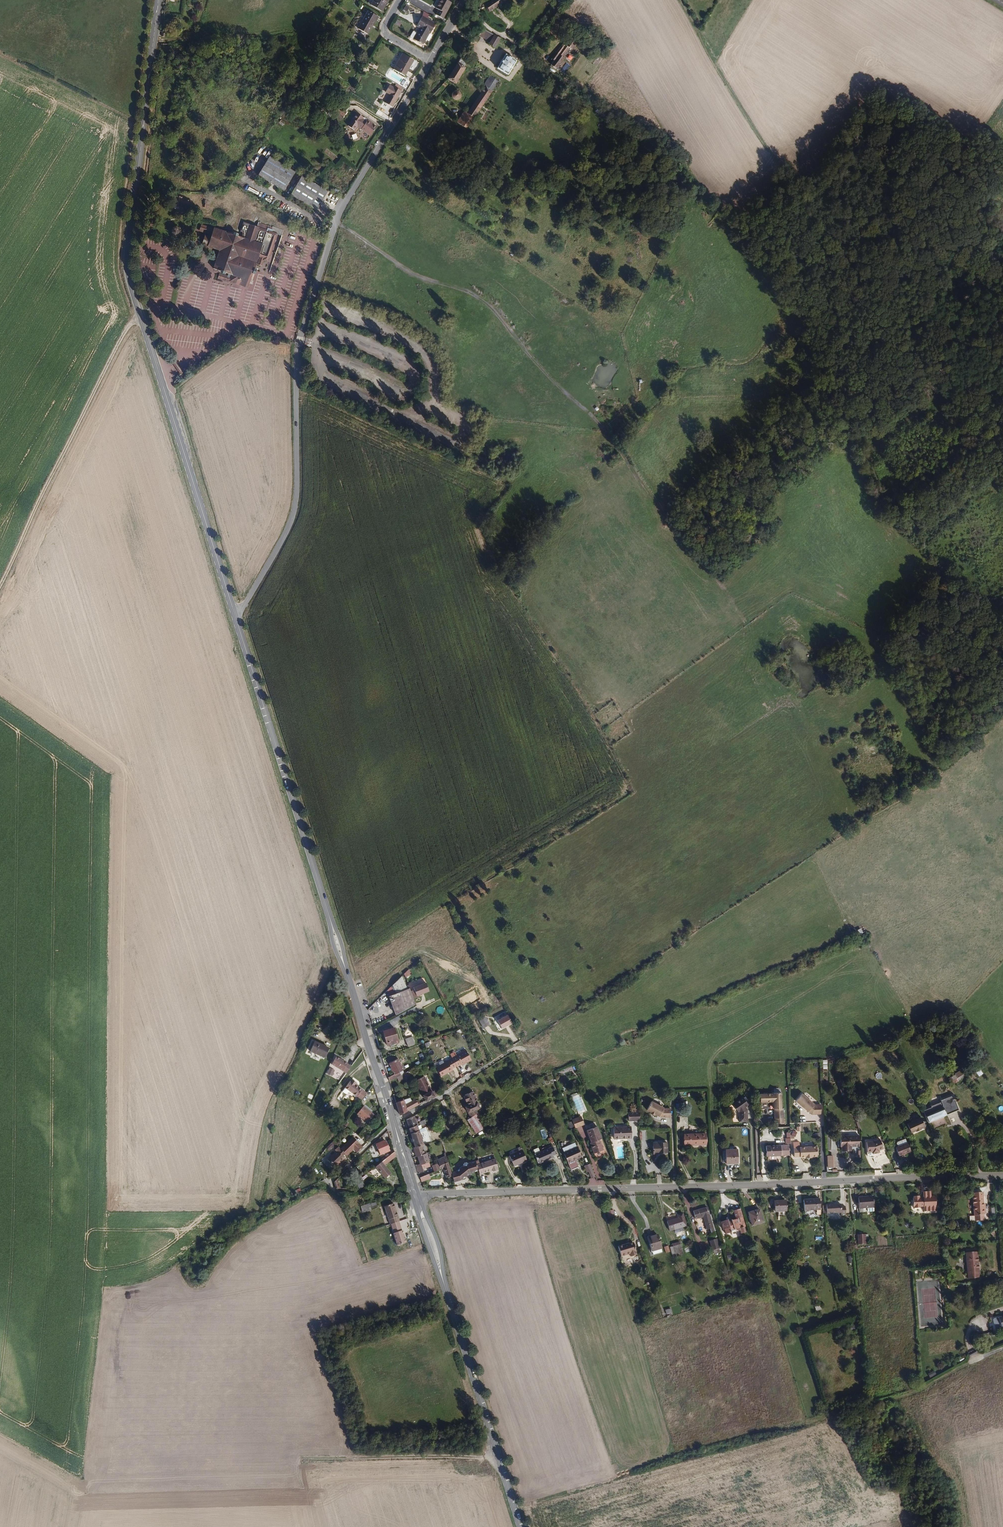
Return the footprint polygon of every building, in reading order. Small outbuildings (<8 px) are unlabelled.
[(388,0),(373,0),(370,5),(382,12),(388,0)] [(452,3),(447,0),(440,0),(435,8),(439,10),(436,15),(443,19),(452,3)] [(500,5),(497,0),(494,0),(486,5),(491,12),(500,5)] [(367,34),(374,22),(375,22),(378,16),(368,11),(358,29),(367,34)] [(430,34),(436,24),(422,16),(417,26),(419,27),(413,39),(422,44),(429,33),(430,34)] [(492,40),(495,34),(493,32),(491,33),(485,28),(479,33),(492,40)] [(496,46),(501,38),(495,34),(492,40),(490,42),(496,46)] [(571,48),(579,38),(574,34),(566,44),(568,46),(568,47),(569,48),(571,48)] [(590,48),(595,42),(590,38),(585,44),(590,48)] [(507,73),(516,59),(505,52),(496,66),(507,73)] [(404,76),(414,60),(402,53),(393,69),(404,76)] [(557,67),(565,57),(559,53),(556,56),(554,55),(552,58),(553,60),(551,63),(557,67)] [(455,81),(464,65),(457,61),(451,71),(447,76),(445,79),(452,83),(454,81),(455,81)] [(467,125),(498,78),(488,71),(482,81),(485,83),(478,93),(467,109),(464,108),(457,119),(467,125)] [(392,108),(401,92),(390,85),(386,93),(389,95),(384,103),(392,108)] [(463,92),(463,91),(462,90),(462,88),(461,87),(460,86),(458,86),(457,86),(456,86),(454,86),(453,87),(452,88),(452,90),(451,91),(451,92),(452,94),(453,95),(454,96),(455,97),(456,97),(458,97),(459,97),(460,96),(461,95),(462,94),(463,92)] [(433,109),(425,103),(423,107),(430,113),(433,109)] [(345,109),(337,104),(334,108),(343,113),(345,109)] [(370,132),(376,122),(366,116),(366,117),(361,114),(362,113),(355,109),(346,123),(353,128),(356,123),(370,132)] [(412,137),(401,127),(397,130),(399,132),(403,135),(409,140),(412,137)] [(397,142),(403,135),(399,132),(394,140),(397,142)] [(296,171),(269,156),(258,175),(285,190),(296,171)] [(316,211),(328,192),(301,176),(290,196),(316,211)] [(189,207),(190,200),(181,198),(182,196),(174,195),(172,204),(189,207)] [(268,262),(278,234),(243,222),(239,236),(263,244),(257,264),(262,266),(263,261),(268,262)] [(263,244),(239,236),(214,228),(211,238),(204,235),(201,244),(219,251),(213,269),(250,282),(257,264),(263,244)] [(416,1003),(410,988),(408,988),(403,976),(388,990),(390,995),(397,1014),(416,1003)] [(430,990),(427,982),(414,987),(415,989),(412,990),(414,997),(422,994),(422,993),(430,990)] [(508,1015),(498,1021),(503,1029),(513,1023),(508,1015)] [(490,1025),(486,1017),(479,1020),(484,1028),(490,1025)] [(395,1028),(385,1032),(389,1046),(400,1043),(395,1028)] [(405,1039),(407,1047),(415,1045),(412,1037),(405,1039)] [(325,1060),(329,1051),(315,1044),(311,1054),(316,1056),(325,1060)] [(474,1062),(468,1052),(454,1060),(458,1068),(459,1069),(463,1066),(464,1068),(474,1062)] [(406,1070),(400,1059),(391,1063),(396,1074),(389,1078),(391,1082),(403,1076),(401,1073),(406,1070)] [(454,1071),(458,1068),(454,1060),(437,1070),(442,1079),(450,1074),(449,1073),(454,1071)] [(344,1074),(348,1065),(338,1061),(334,1069),(344,1074)] [(954,1081),(963,1074),(960,1070),(951,1077),(954,1081)] [(434,1095),(425,1078),(417,1082),(427,1102),(434,1098),(433,1095),(434,1095)] [(361,1091),(358,1089),(359,1087),(360,1087),(353,1081),(346,1090),(363,1103),(368,1096),(361,1091)] [(343,1089),(338,1099),(342,1101),(348,1092),(343,1089)] [(481,1107),(473,1091),(464,1095),(465,1096),(463,1097),(466,1103),(467,1103),(469,1106),(465,1108),(471,1118),(479,1113),(477,1109),(481,1107)] [(583,1110),(579,1093),(572,1095),(576,1112),(583,1110)] [(803,1094),(797,1102),(809,1111),(810,1110),(813,1112),(821,1113),(821,1103),(815,1103),(803,1094)] [(962,1109),(955,1094),(943,1099),(944,1101),(934,1106),(934,1107),(928,1109),(928,1113),(931,1121),(949,1114),(949,1112),(952,1111),(952,1112),(962,1109)] [(775,1096),(761,1096),(761,1104),(775,1103),(776,1120),(784,1120),(784,1111),(783,1111),(782,1095),(775,1095),(775,1096)] [(740,1096),(730,1105),(737,1113),(739,1113),(739,1122),(747,1122),(747,1112),(746,1112),(747,1110),(744,1107),(748,1104),(740,1096)] [(401,1115),(420,1105),(419,1103),(418,1104),(416,1101),(407,1106),(405,1101),(397,1103),(401,1115)] [(671,1117),(671,1108),(665,1108),(663,1108),(664,1107),(651,1101),(647,1110),(651,1112),(655,1114),(662,1117),(671,1117)] [(367,1121),(373,1112),(362,1104),(356,1113),(367,1121)] [(640,1120),(640,1112),(635,1112),(628,1113),(629,1121),(640,1120)] [(488,1127),(479,1113),(471,1118),(468,1120),(476,1134),(488,1127)] [(418,1125),(415,1116),(407,1120),(410,1129),(418,1125)] [(584,1125),(580,1117),(572,1120),(575,1129),(584,1125)] [(927,1126),(924,1117),(909,1123),(912,1131),(917,1130),(922,1128),(927,1126)] [(420,1130),(418,1125),(410,1129),(412,1134),(420,1130)] [(597,1127),(585,1131),(591,1144),(590,1144),(594,1154),(604,1150),(600,1140),(602,1140),(597,1127)] [(632,1127),(615,1127),(615,1138),(633,1138),(632,1127)] [(424,1145),(420,1130),(412,1134),(416,1148),(423,1146),(424,1145)] [(707,1133),(686,1134),(686,1145),(707,1144),(707,1133)] [(860,1147),(860,1136),(840,1136),(841,1147),(842,1147),(842,1152),(848,1151),(848,1147),(852,1147),(860,1147)] [(364,1149),(355,1138),(341,1151),(348,1157),(355,1151),(358,1154),(364,1149)] [(390,1151),(386,1142),(381,1143),(379,1139),(376,1143),(381,1155),(390,1151)] [(883,1149),(879,1139),(873,1141),(867,1141),(865,1142),(866,1153),(872,1151),(872,1154),(875,1154),(879,1152),(878,1151),(883,1149)] [(331,1143),(326,1148),(330,1152),(336,1147),(331,1143)] [(668,1143),(654,1143),(654,1154),(659,1154),(659,1152),(668,1152),(668,1143)] [(905,1143),(894,1147),(897,1156),(909,1151),(905,1143)] [(767,1146),(767,1156),(786,1155),(785,1145),(767,1146)] [(427,1154),(426,1149),(424,1150),(423,1146),(416,1148),(414,1148),(417,1157),(419,1156),(427,1154)] [(582,1157),(578,1147),(577,1147),(573,1149),(572,1146),(564,1149),(565,1153),(564,1154),(572,1171),(579,1167),(576,1160),(582,1157)] [(817,1146),(795,1147),(795,1157),(801,1156),(801,1157),(807,1157),(807,1158),(812,1158),(812,1157),(817,1157),(817,1146)] [(552,1147),(534,1155),(538,1164),(553,1158),(553,1156),(556,1154),(552,1147)] [(336,1169),(345,1161),(344,1160),(348,1157),(341,1151),(339,1148),(336,1152),(338,1153),(329,1161),(336,1169)] [(737,1148),(727,1149),(727,1163),(738,1162),(737,1148)] [(522,1151),(509,1156),(513,1166),(526,1161),(522,1151)] [(386,1166),(397,1158),(395,1153),(376,1168),(380,1173),(387,1168),(386,1166)] [(429,1160),(427,1154),(419,1156),(421,1164),(416,1165),(418,1174),(424,1172),(423,1168),(429,1165),(428,1161),(429,1160)] [(451,1173),(447,1158),(438,1161),(441,1168),(443,1168),(447,1178),(452,1176),(451,1173)] [(498,1170),(495,1160),(477,1166),(479,1171),(481,1175),(492,1172),(493,1173),(497,1171),(497,1170),(498,1170)] [(472,1173),(479,1171),(477,1166),(476,1162),(469,1164),(465,1163),(464,1165),(464,1166),(457,1171),(461,1179),(468,1175),(471,1175),(472,1173)] [(596,1177),(591,1164),(587,1166),(589,1173),(592,1179),(596,1177)] [(393,1175),(387,1168),(380,1173),(386,1180),(393,1175)] [(919,1193),(913,1193),(914,1195),(912,1195),(913,1205),(914,1205),(914,1206),(920,1206),(920,1205),(923,1205),(924,1209),(936,1209),(935,1205),(937,1205),(936,1194),(931,1194),(931,1189),(923,1190),(923,1195),(920,1195),(919,1193)] [(986,1212),(986,1204),(984,1204),(984,1191),(973,1191),(974,1213),(985,1213),(985,1212),(986,1212)] [(874,1196),(859,1198),(860,1209),(875,1208),(874,1196)] [(820,1197),(804,1197),(804,1208),(820,1208),(820,1197)] [(786,1199),(775,1199),(775,1210),(786,1210),(786,1199)] [(842,1202),(827,1203),(827,1211),(842,1210),(842,1213),(846,1213),(846,1204),(842,1204),(842,1202)] [(400,1221),(394,1203),(384,1206),(390,1225),(400,1221)] [(361,1206),(362,1213),(371,1211),(369,1204),(361,1206)] [(613,1208),(607,1210),(610,1218),(616,1216),(613,1208)] [(708,1208),(694,1212),(696,1220),(710,1216),(708,1208)] [(759,1208),(748,1212),(752,1225),(764,1221),(759,1208)] [(747,1235),(745,1230),(747,1229),(742,1211),(735,1214),(738,1223),(734,1224),(727,1221),(726,1225),(721,1226),(724,1234),(725,1234),(727,1238),(732,1236),(732,1234),(735,1233),(738,1234),(740,1233),(742,1237),(747,1235)] [(684,1227),(686,1227),(683,1215),(678,1216),(679,1219),(668,1224),(670,1232),(680,1229),(684,1227)] [(659,1237),(654,1223),(644,1226),(648,1240),(659,1237)] [(865,1234),(858,1235),(859,1244),(866,1243),(865,1234)] [(717,1239),(710,1241),(713,1250),(720,1248),(717,1239)] [(633,1242),(618,1246),(621,1256),(630,1254),(631,1257),(637,1255),(636,1252),(633,1242)] [(683,1252),(681,1246),(674,1248),(676,1254),(683,1252)] [(977,1253),(966,1254),(968,1279),(978,1278),(977,1253)] [(973,1328),(976,1339),(1002,1331),(1002,1320),(973,1328)]
